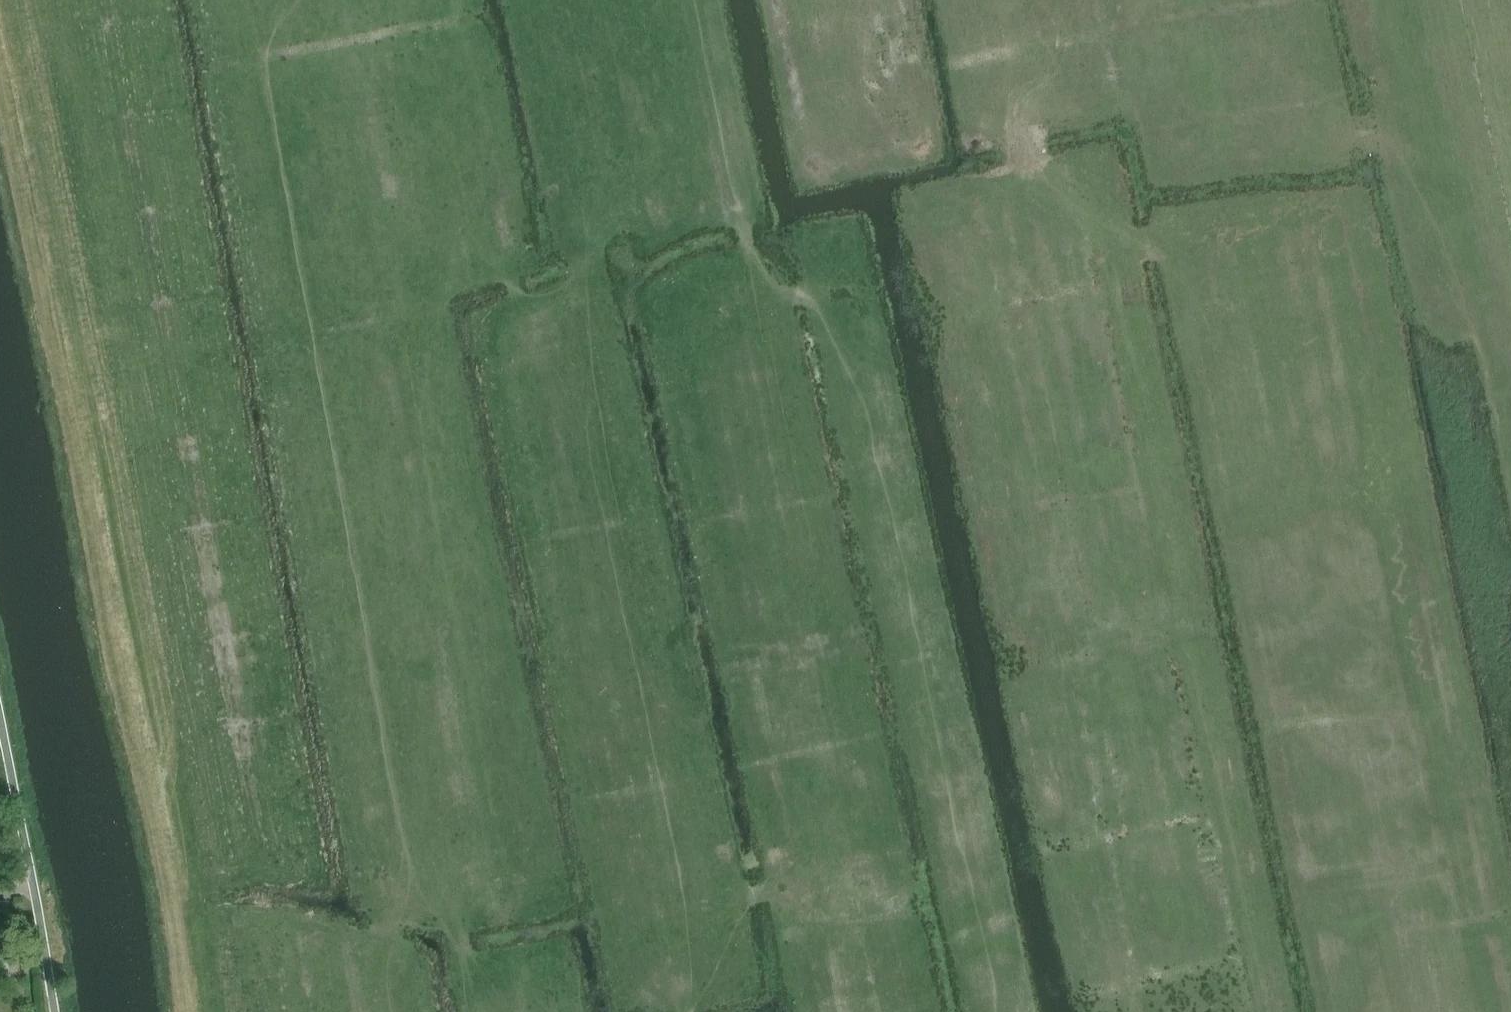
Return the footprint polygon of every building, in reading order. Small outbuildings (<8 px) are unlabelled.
[(11,924),(8,902),(0,903),(0,925),(11,924)]
